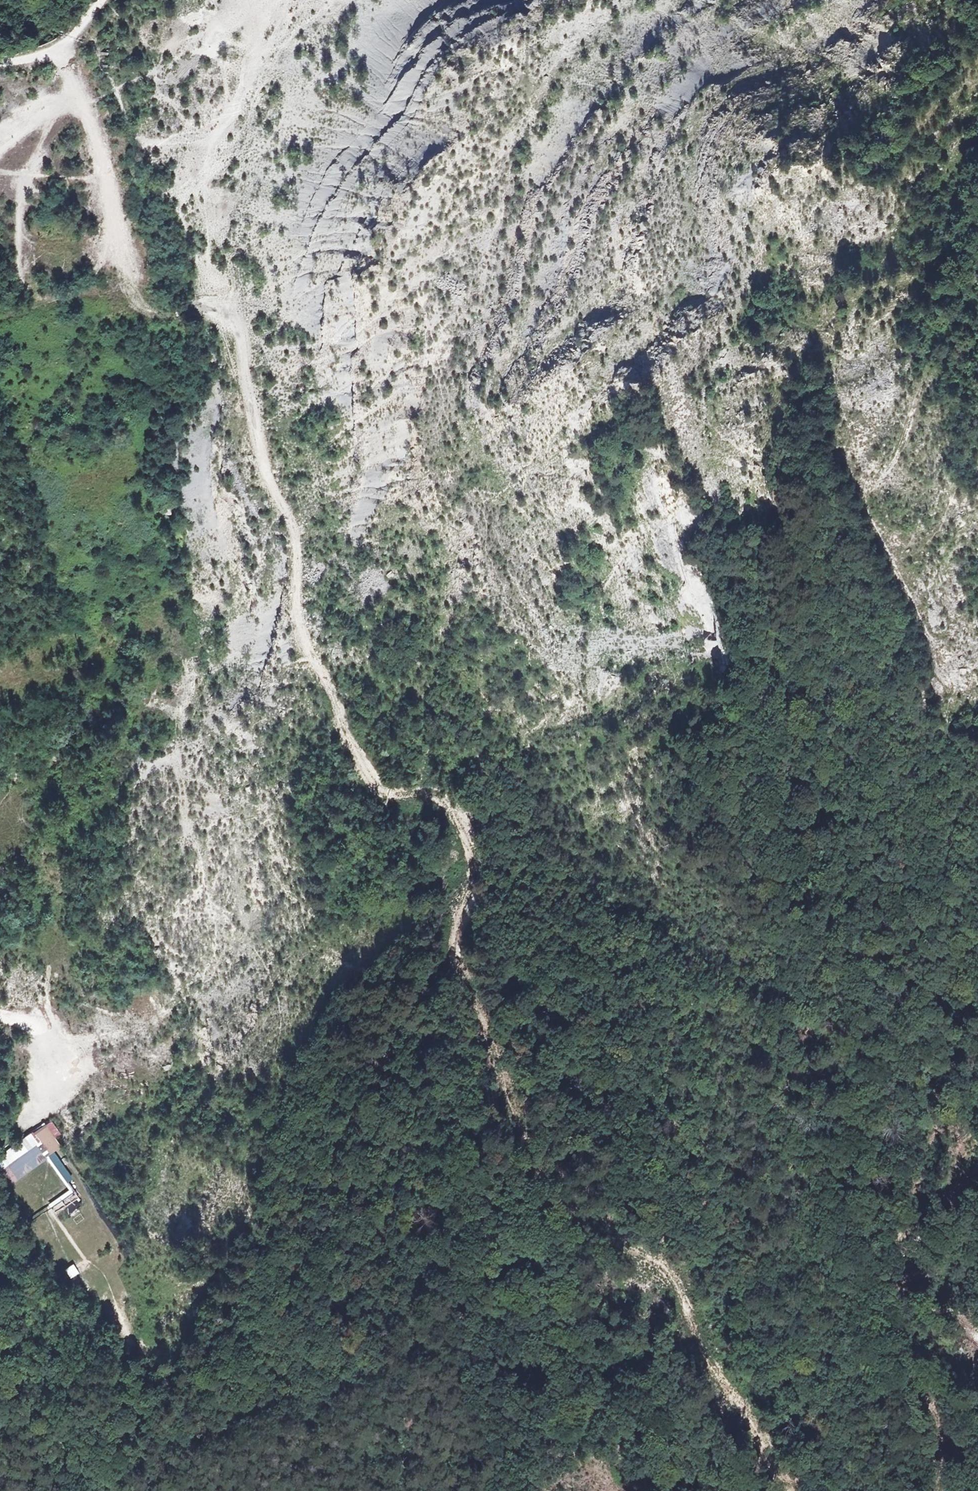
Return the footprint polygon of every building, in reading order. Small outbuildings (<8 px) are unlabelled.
[(1,1150),(8,1162),(41,1138),(35,1131),(34,1128),(1,1150)] [(74,1264),(65,1268),(69,1278),(78,1273),(74,1264)]
